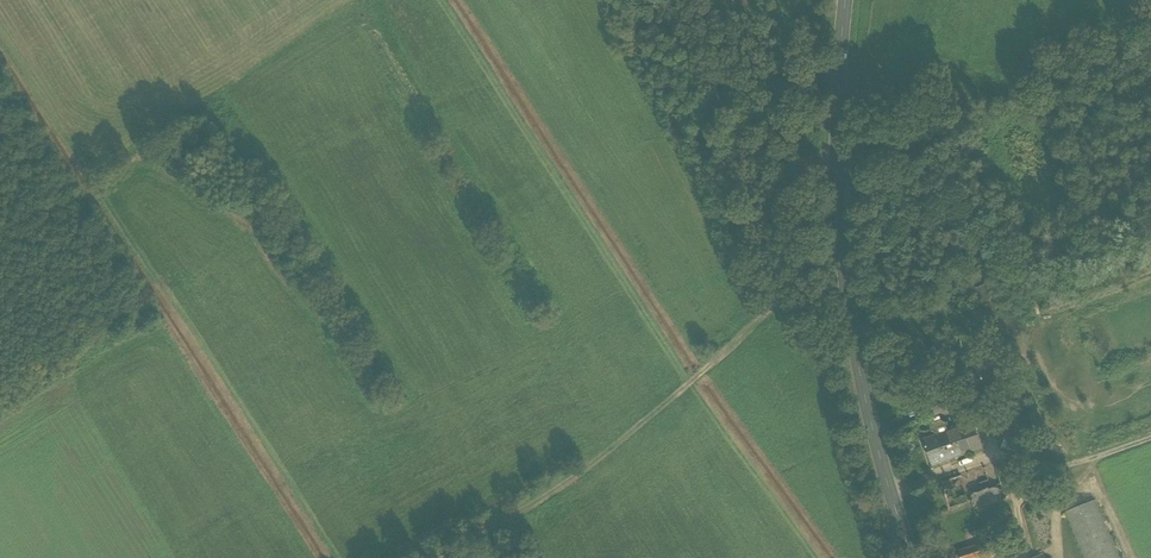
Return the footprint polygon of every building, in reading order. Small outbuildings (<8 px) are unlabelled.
[(929,354),(940,363),(949,352),(937,343),(929,354)] [(971,376),(973,386),(981,384),(978,375),(971,376)] [(951,395),(930,403),(934,415),(955,407),(951,395)] [(1004,409),(1000,420),(1007,423),(1011,411),(1004,409)] [(904,423),(909,437),(921,432),(916,419),(904,423)] [(937,435),(950,430),(947,423),(941,421),(930,425),(932,432),(937,434),(937,435)] [(950,430),(937,435),(922,441),(932,467),(951,460),(967,454),(984,448),(973,422),(957,428),(950,430)] [(1018,442),(1006,437),(1003,444),(1022,453),(1026,445),(1018,442)] [(993,465),(953,479),(956,488),(952,489),(956,500),(965,497),(967,503),(974,501),(976,506),(1004,497),(993,465)] [(953,479),(941,483),(950,509),(967,503),(965,497),(956,500),(952,489),(956,488),(953,479)] [(1064,515),(1081,557),(1117,557),(1094,502),(1064,515)] [(958,552),(960,557),(991,557),(986,543),(958,552)]
